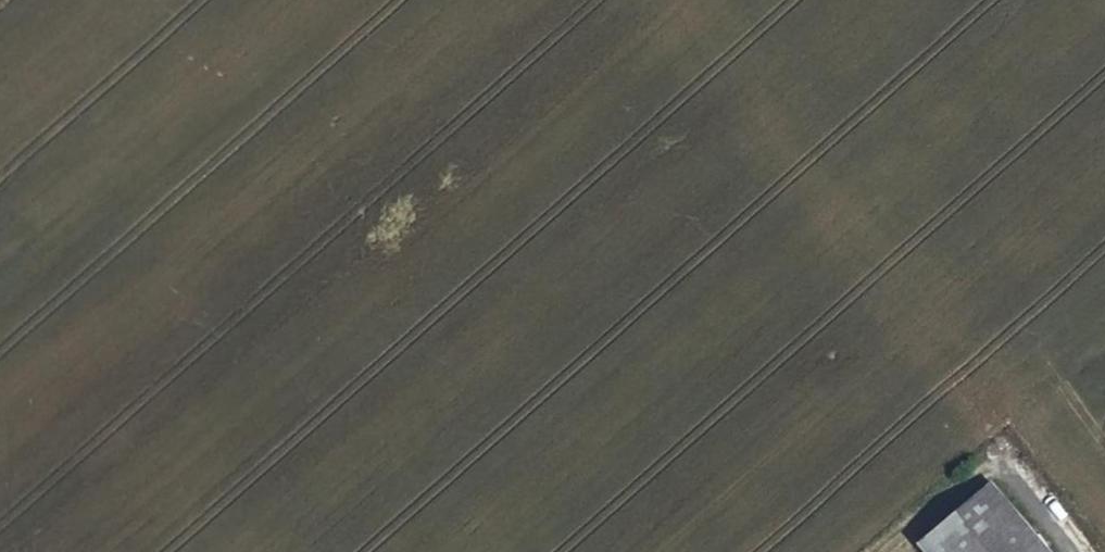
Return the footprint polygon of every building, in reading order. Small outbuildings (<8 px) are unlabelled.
[(991,484),(919,547),(924,551),(1050,551),(991,484)]
